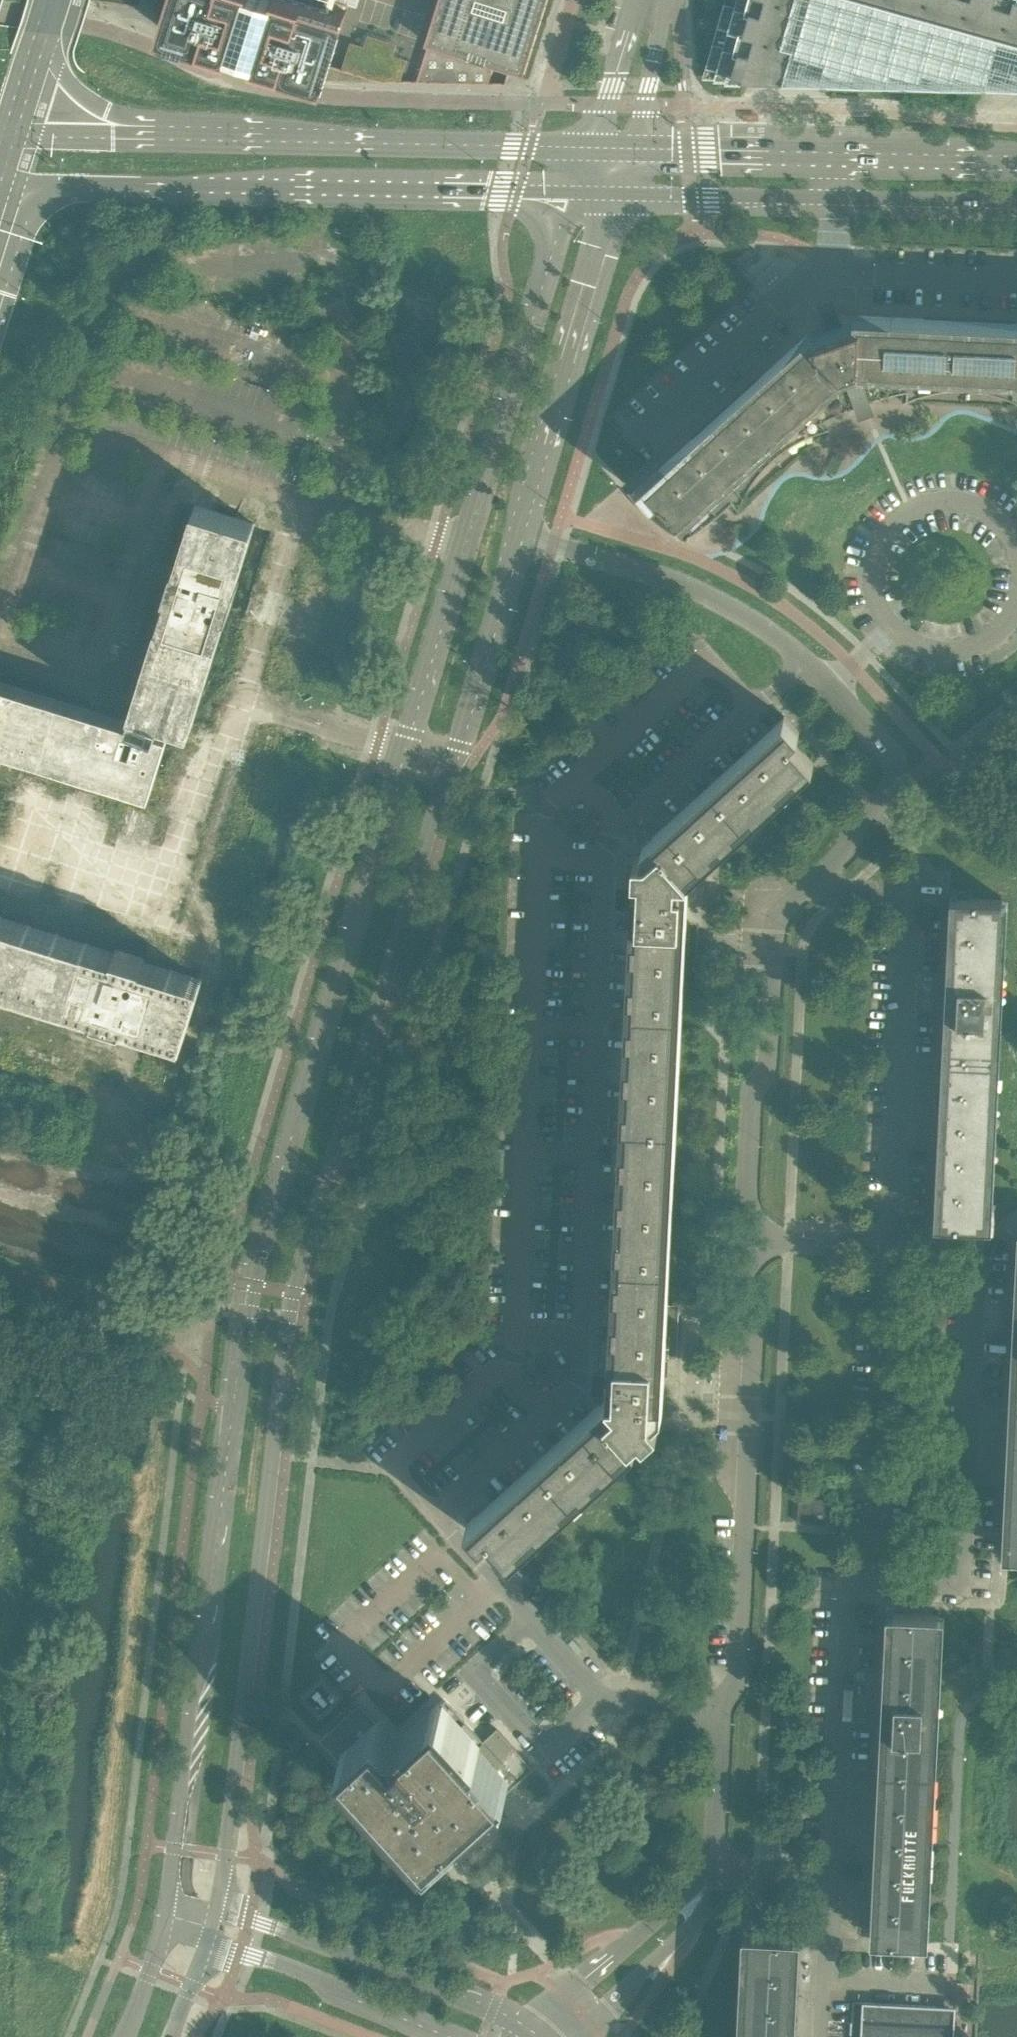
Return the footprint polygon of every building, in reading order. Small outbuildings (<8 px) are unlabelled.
[(162,28),(232,50),(233,46),(234,47),(235,45),(245,47),(244,49),(245,50),(246,48),(256,51),(255,53),(257,53),(255,57),(325,79),(350,0),(171,0),(162,28)] [(427,42),(523,72),(545,0),(440,0),(427,42)] [(707,78),(1016,80),(1016,0),(729,0),(707,78)] [(1016,322),(1016,327),(923,323),(923,318),(837,314),(835,308),(822,312),(824,319),(760,377),(763,380),(695,442),(691,439),(630,494),(628,492),(628,493),(632,499),(637,505),(643,510),(648,516),(654,521),(660,525),(667,530),(673,534),(680,538),(687,541),(687,540),(686,540),(688,536),(697,531),(706,525),(710,522),(716,517),(722,512),(732,503),(737,509),(736,512),(737,512),(740,506),(743,500),(747,491),(753,482),(759,474),(766,467),(773,460),(780,453),(789,447),(797,442),(806,438),(815,434),(822,432),(828,430),(828,429),(825,429),(819,423),(826,419),(833,416),(841,412),(848,409),(855,406),(856,409),(863,406),(869,404),(868,402),(876,399),(883,397),(891,395),(899,393),(907,392),(906,399),(904,401),(904,403),(910,400),(917,398),(928,394),(938,392),(950,391),(961,390),(972,391),(983,392),(994,395),(1004,398),(1015,402),(1016,403),(1016,322)] [(1,774),(3,774),(5,774),(6,772),(7,771),(6,769),(5,767),(4,766),(5,760),(3,760),(6,752),(146,796),(149,797),(159,764),(161,757),(168,760),(172,749),(173,750),(175,750),(176,748),(177,747),(177,745),(176,743),(174,743),(180,723),(190,726),(194,727),(195,725),(205,693),(228,617),(230,611),(237,614),(241,603),(242,603),(243,603),(244,603),(245,602),(246,600),(246,599),(246,598),(245,597),(244,596),(243,595),(247,585),(239,582),(241,577),(257,526),(258,523),(236,517),(214,510),(192,503),(191,506),(174,562),(165,591),(137,678),(134,687),(132,693),(128,707),(133,709),(130,719),(93,707),(47,693),(0,678),(0,779),(1,774)] [(670,1143),(679,978),(681,923),(675,923),(675,912),(682,912),(683,888),(677,888),(677,878),(690,878),(690,877),(690,876),(688,874),(811,763),(812,765),(814,763),(792,739),(799,732),(784,715),(783,716),(784,717),(775,725),(778,729),(655,841),(659,845),(648,856),(647,855),(646,856),(634,856),(634,857),(621,856),(620,879),(621,879),(622,858),(634,858),(633,875),(640,875),(639,886),(633,886),(633,888),(636,888),(635,906),(632,906),(632,908),(619,907),(619,909),(635,909),(623,1140),(670,1143)] [(986,1226),(1002,901),(1002,900),(957,898),(941,1224),(986,1226)] [(146,950),(135,947),(135,945),(134,943),(133,942),(132,942),(130,942),(128,943),(128,945),(117,941),(115,949),(0,913),(0,984),(95,1014),(179,1040),(179,1041),(183,1042),(195,1002),(198,1003),(200,996),(197,995),(203,976),(144,958),(146,950)] [(62,1057),(27,1046),(24,1056),(59,1067),(62,1057)] [(657,1398),(662,1303),(670,1143),(623,1140),(612,1372),(609,1372),(609,1375),(612,1375),(611,1393),(594,1393),(594,1394),(608,1395),(611,1399),(480,1518),(476,1514),(467,1522),(466,1523),(481,1539),(489,1533),(511,1557),(513,1555),(511,1553),(633,1443),(635,1444),(636,1443),(632,1438),(641,1431),(645,1436),(659,1423),(651,1414),(651,1397),(657,1398)] [(1008,1555),(1016,1556),(1016,1379),(1008,1555)] [(825,1523),(827,1498),(799,1497),(797,1522),(825,1523)] [(922,1941),(938,1615),(893,1612),(877,1939),(922,1941)] [(339,1697),(322,1678),(302,1696),(320,1715),(339,1697)] [(360,1703),(328,1732),(449,1866),(481,1837),(462,1816),(512,1772),(519,1780),(533,1768),(496,1727),(475,1748),(437,1707),(406,1736),(408,1738),(399,1746),(375,1720),(360,1703)] [(794,1935),(749,1933),(744,2036),(788,2036),(794,1935)] [(851,2021),(939,2026),(940,2006),(940,2005),(852,2000),(851,2021)] [(939,2026),(851,2021),(850,2036),(938,2036),(939,2026)]
